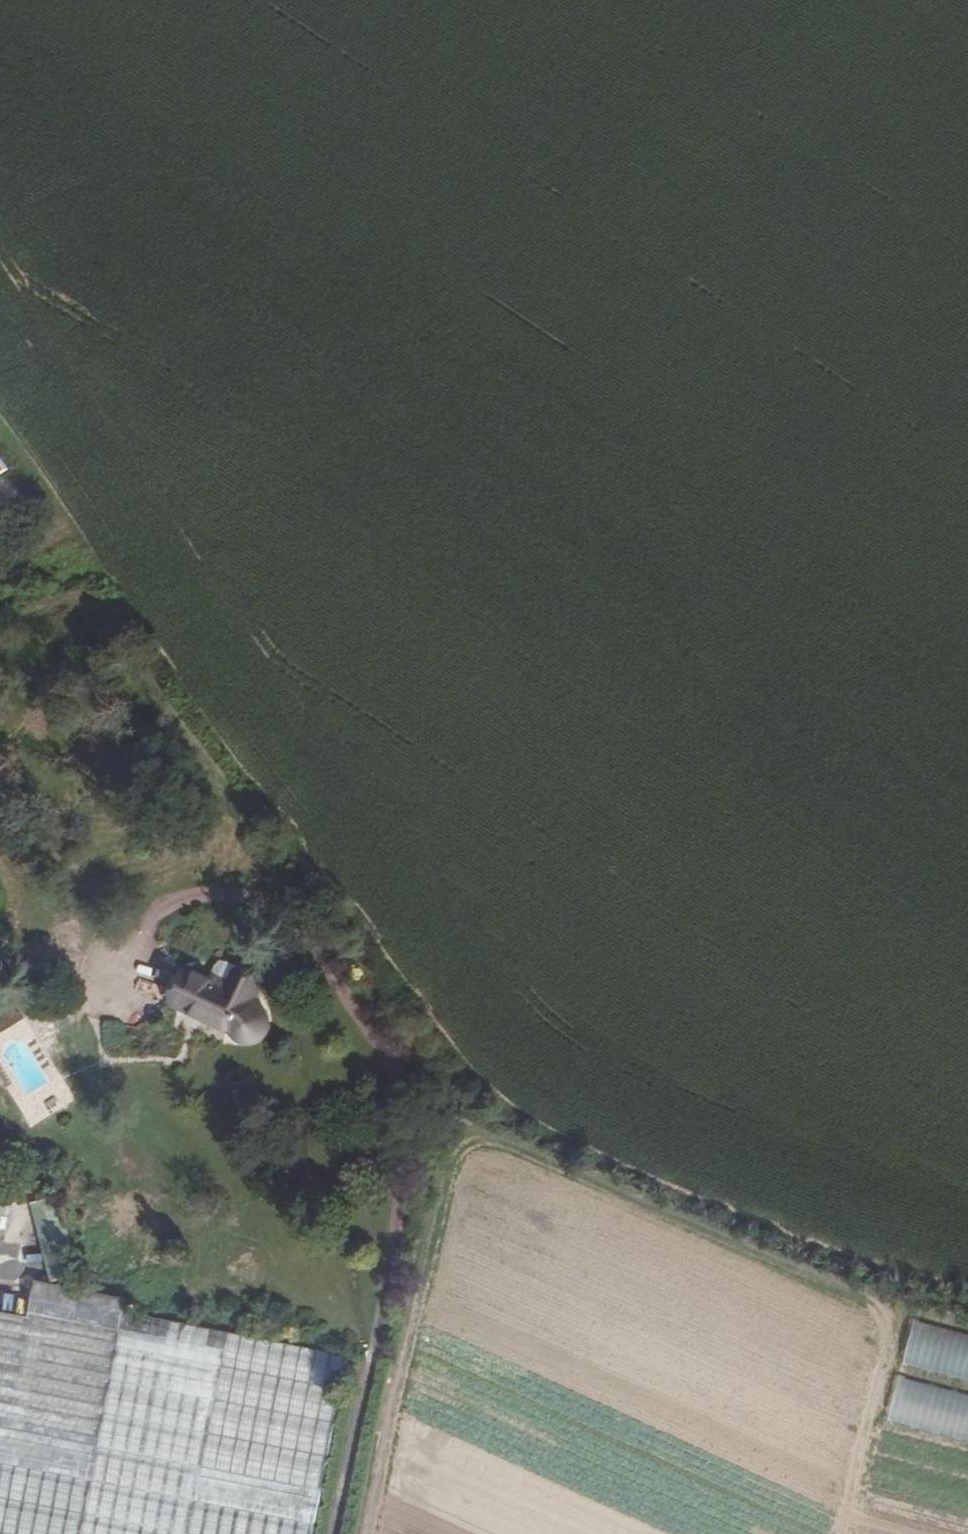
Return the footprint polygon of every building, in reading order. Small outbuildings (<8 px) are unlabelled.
[(10,460),(0,446),(0,467),(10,460)] [(185,970),(172,1001),(228,1025),(232,1033),(238,1038),(245,1041),(251,1041),(256,1040),(261,1037),(266,1032),(269,1024),(270,1017),(269,1011),(267,1006),(263,1002),(256,998),(253,997),(259,980),(237,970),(231,984),(215,978),(214,980),(187,968),(185,970)] [(12,1188),(12,1187),(0,1185),(0,1215),(6,1216),(12,1188)] [(71,1278),(60,1198),(37,1202),(47,1281),(71,1278)] [(343,1388),(349,1355),(125,1311),(120,1335),(0,1311),(0,1533),(314,1533),(343,1388)] [(916,1322),(905,1366),(967,1382),(967,1335),(916,1322)] [(900,1381),(890,1426),(967,1445),(967,1397),(900,1381)]
